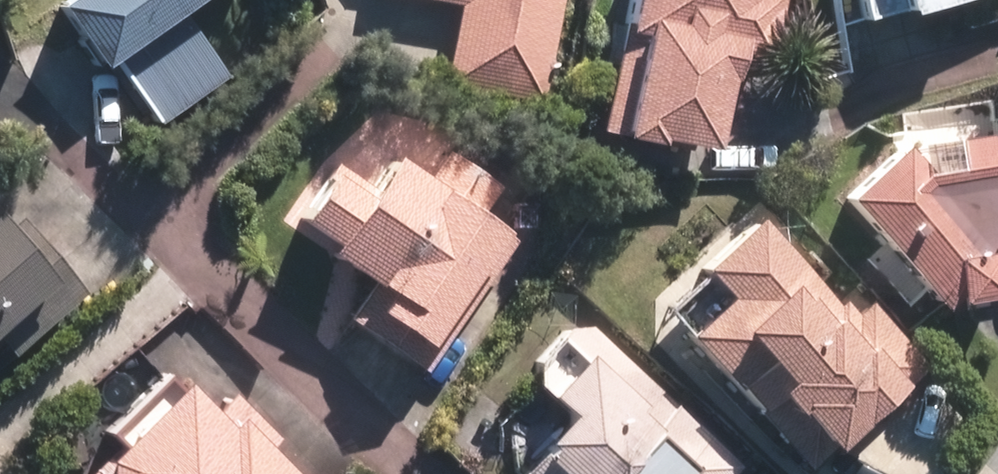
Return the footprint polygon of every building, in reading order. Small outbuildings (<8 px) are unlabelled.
[(68,9),(109,63),(117,56),(165,120),(230,71),(184,9),(195,0),(80,0),(68,9)] [(563,0),(465,0),(468,1),(452,80),(544,98),(563,0)] [(607,123),(717,144),(745,0),(631,0),(607,123)] [(870,12),(919,0),(867,0),(870,12)] [(853,194),(947,302),(982,272),(997,269),(997,132),(961,138),(967,174),(946,177),(914,141),(853,194)] [(502,232),(396,159),(334,249),(383,283),(361,314),(418,352),(502,232)] [(54,275),(0,213),(0,322),(54,275)] [(746,295),(700,338),(811,457),(917,360),(859,297),(843,311),(763,224),(719,265),(746,295)] [(589,336),(500,430),(547,473),(718,473),(727,464),(589,336)] [(92,473),(283,473),(191,379),(92,473)]
